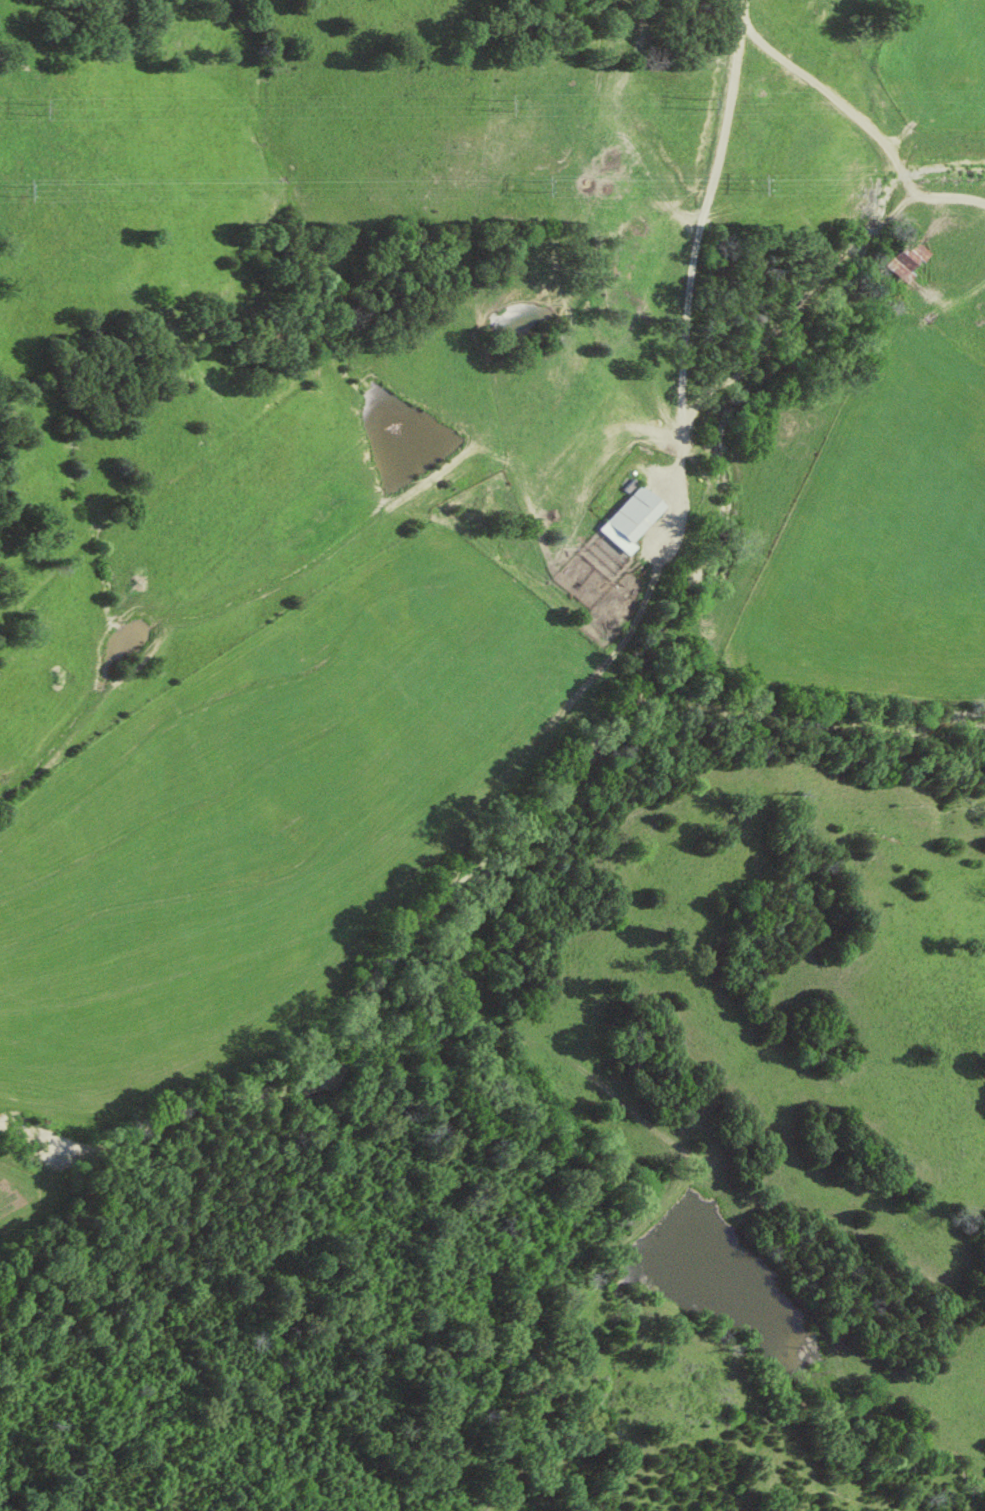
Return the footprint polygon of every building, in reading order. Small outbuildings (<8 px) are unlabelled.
[(925,252),(904,235),(879,266),(903,285),(911,275),(908,273),(925,252)] [(661,507),(639,486),(603,522),(624,543),(661,507)]
